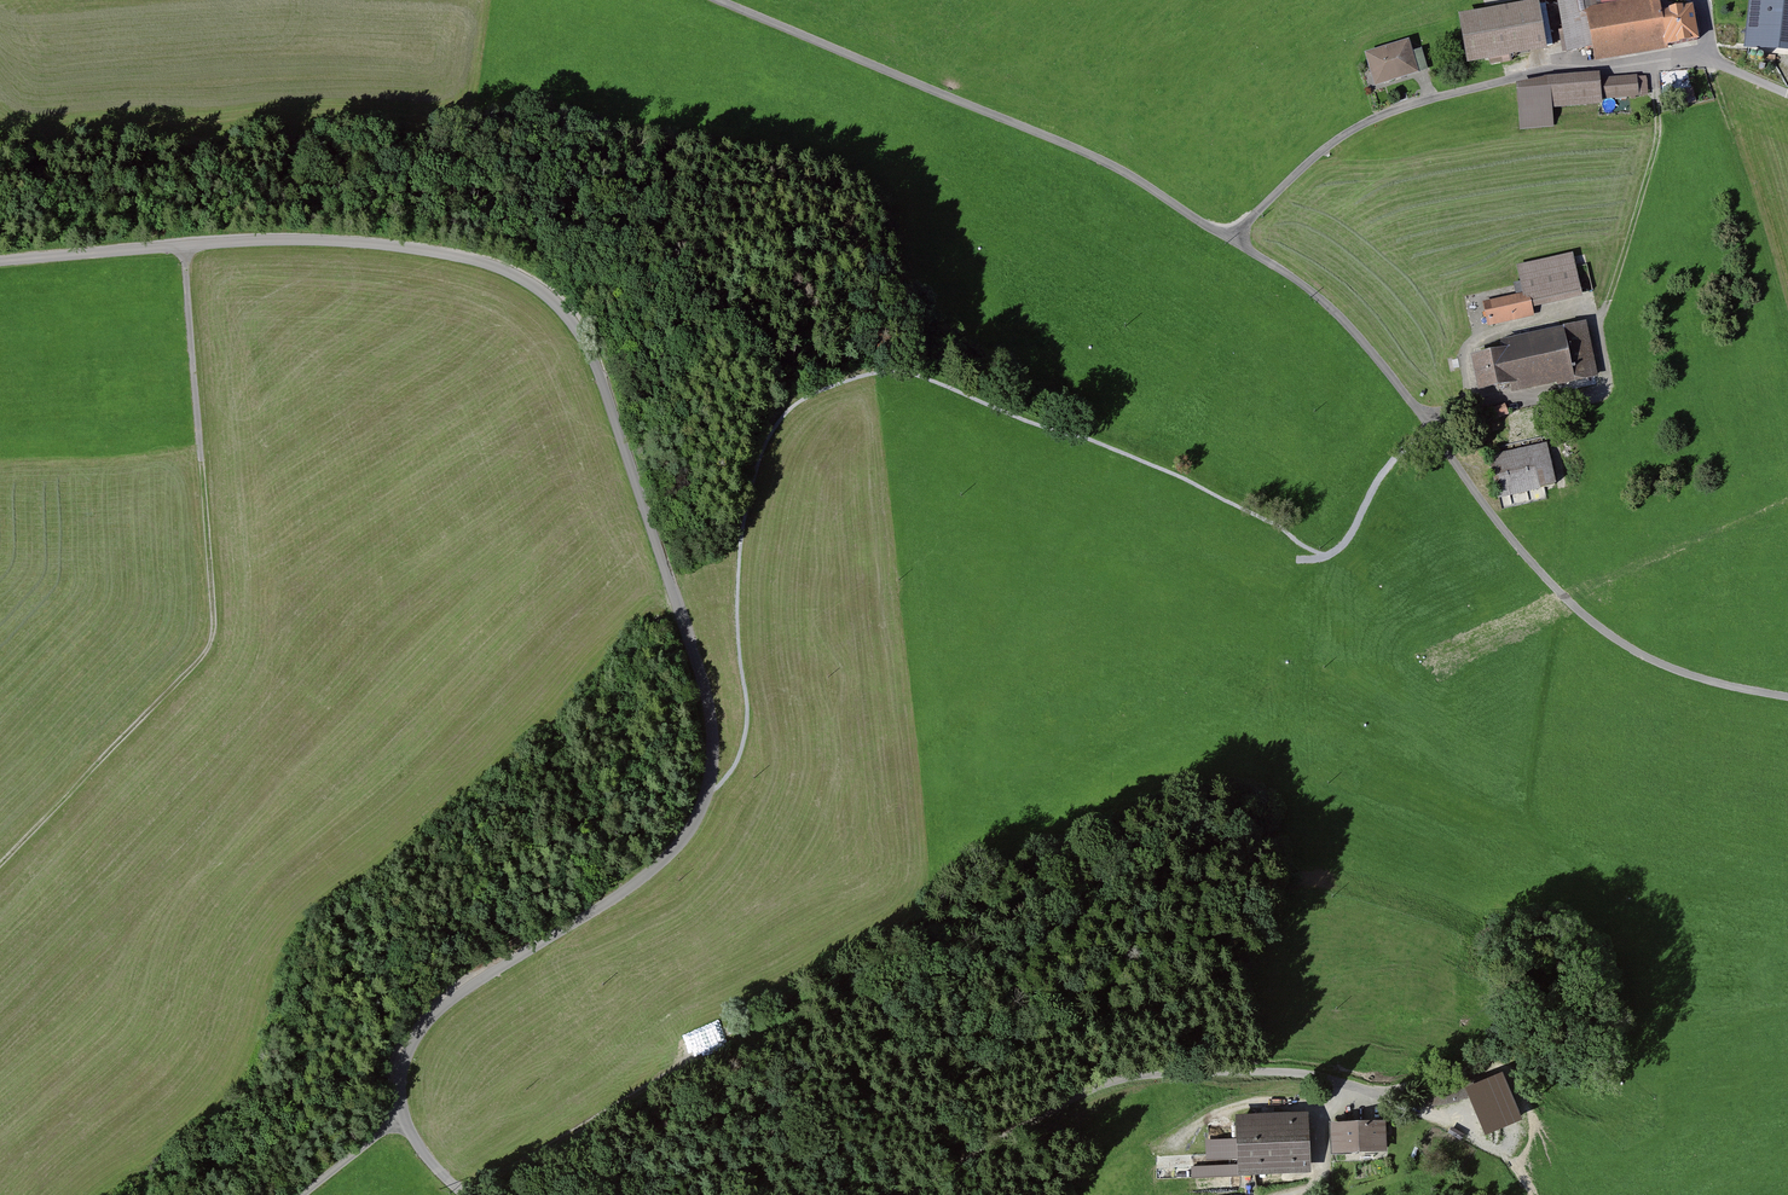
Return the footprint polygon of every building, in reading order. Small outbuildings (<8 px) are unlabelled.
[(1567,53),(1592,48),(1595,63),(1668,50),(1668,46),(1699,41),(1693,5),(1661,11),(1659,0),(1634,0),(1620,2),(1619,0),(1557,0),(1567,53)] [(1744,48),(1787,53),(1787,0),(1749,0),(1744,48)] [(1539,2),(1458,16),(1467,65),(1548,51),(1539,2)] [(1409,40),(1365,54),(1375,87),(1419,73),(1419,72),(1428,69),(1422,49),(1413,52),(1409,40)] [(1600,73),(1544,77),(1516,84),(1520,129),(1554,126),(1552,109),(1602,105),(1602,99),(1639,96),(1637,75),(1600,78),(1600,73)] [(1649,92),(1648,77),(1640,78),(1641,92),(1649,92)] [(1693,87),(1676,92),(1681,107),(1697,102),(1693,87)] [(1522,294),(1482,302),(1488,327),(1535,317),(1533,309),(1582,298),(1573,254),(1517,266),(1522,294)] [(1504,350),(1471,357),(1479,393),(1511,386),(1512,394),(1557,384),(1558,386),(1598,378),(1586,322),(1502,341),(1504,350)] [(1492,409),(1496,420),(1509,415),(1505,404),(1492,409)] [(1547,443),(1488,457),(1498,498),(1556,485),(1547,443)] [(691,1059),(728,1042),(720,1024),(682,1040),(691,1059)] [(1508,1075),(1466,1093),(1480,1127),(1522,1110),(1508,1075)] [(1309,1115),(1235,1118),(1238,1179),(1311,1176),(1309,1115)] [(1386,1124),(1330,1126),(1331,1156),(1387,1153),(1386,1124)]
